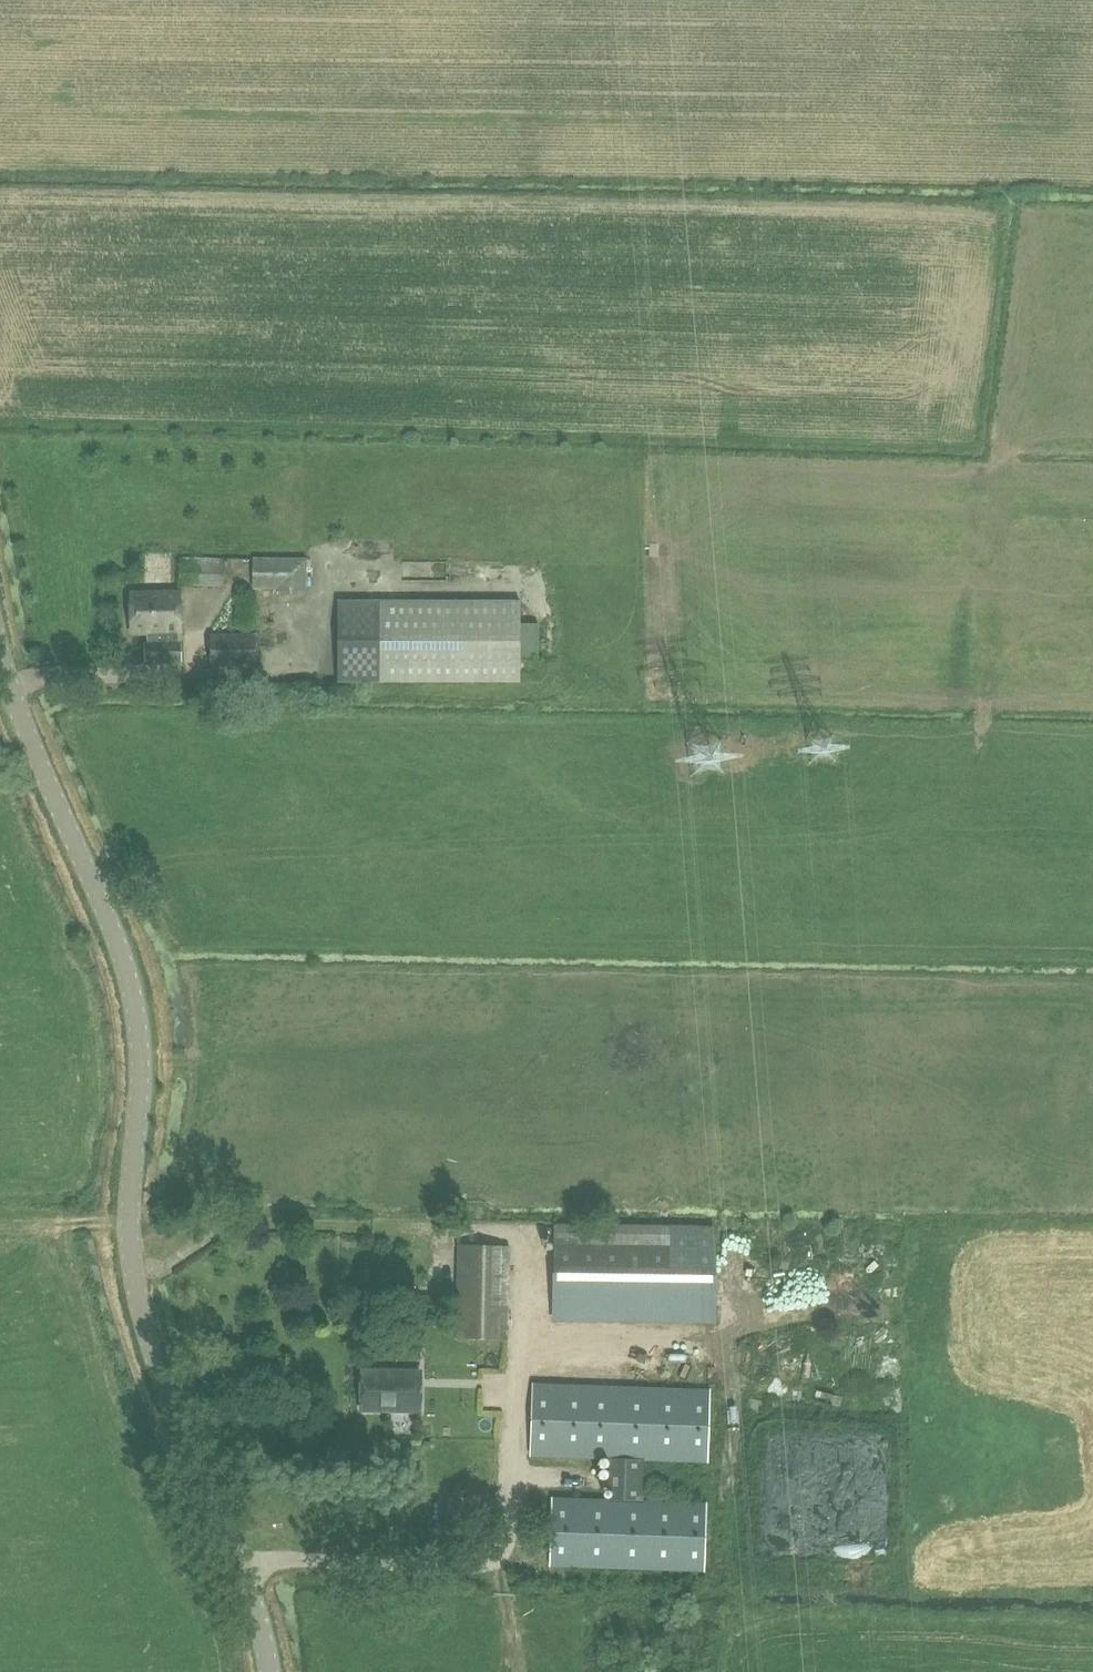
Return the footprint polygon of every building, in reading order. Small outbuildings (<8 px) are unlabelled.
[(179,556),(179,585),(224,585),(224,557),(179,556)] [(275,591),(306,591),(306,558),(252,556),(252,588),(274,589),(275,591)] [(178,643),(178,634),(181,634),(181,591),(130,591),(130,634),(147,634),(147,643),(144,643),(144,662),(181,662),(181,643),(178,643)] [(521,676),(521,658),(521,621),(521,597),(339,598),(339,677),(521,676)] [(521,621),(521,658),(537,657),(537,621),(521,621)] [(211,665),(255,665),(255,633),(211,633),(211,665)] [(715,1320),(716,1226),(555,1224),(554,1318),(715,1320)] [(457,1243),(455,1337),(508,1339),(510,1245),(457,1243)] [(362,1370),(361,1409),(419,1410),(420,1371),(362,1370)] [(529,1454),(609,1457),(609,1458),(608,1473),(613,1473),(612,1499),(550,1497),(548,1564),(705,1569),(707,1502),(641,1500),(643,1458),(709,1460),(711,1389),(531,1383),(529,1454)]
